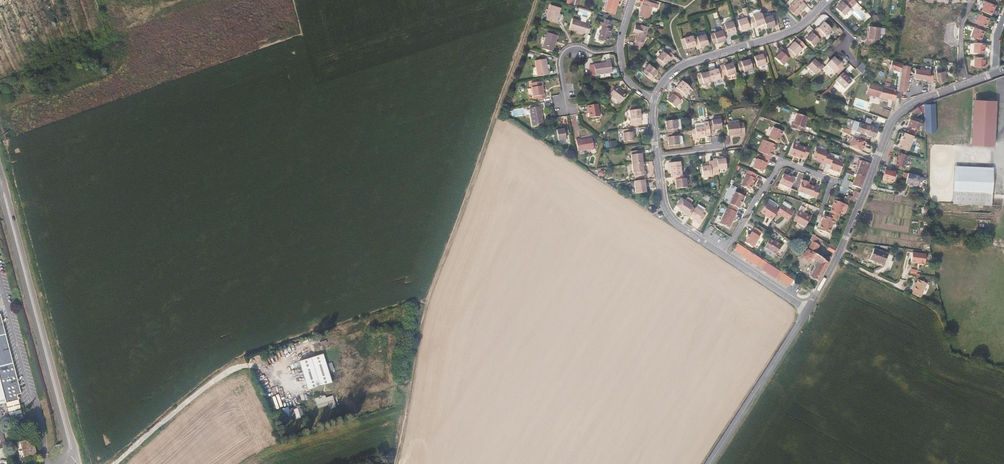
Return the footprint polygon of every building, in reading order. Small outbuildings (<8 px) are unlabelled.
[(618,2),(620,3),(620,0),(608,0),(603,14),(613,17),(616,10),(618,2)] [(652,6),(657,8),(658,4),(645,0),(643,0),(638,15),(649,18),(652,6)] [(806,5),(803,3),(800,0),(795,0),(787,8),(795,16),(806,5)] [(853,6),(846,0),(843,0),(836,8),(843,15),(853,6)] [(990,13),(994,4),(985,0),(981,9),(990,13)] [(556,19),(559,10),(549,7),(545,19),(556,23),(557,19),(556,19)] [(761,12),(760,8),(752,10),(751,11),(748,12),(749,16),(752,16),(752,15),(761,12)] [(763,17),(761,12),(752,15),(752,16),(749,16),(752,26),(752,27),(756,26),(756,25),(759,24),(764,22),(763,17)] [(985,27),(989,18),(979,13),(975,23),(985,27)] [(777,24),(774,14),(763,17),(764,22),(766,28),(777,24)] [(748,27),(752,26),(749,16),(745,18),(745,17),(737,19),(740,29),(748,27)] [(587,33),(590,23),(585,22),(580,20),(572,18),(569,28),(577,30),(583,32),(587,33)] [(612,28),(610,28),(611,25),(603,23),(599,21),(598,25),(602,26),(598,38),(606,41),(608,35),(610,36),(612,28)] [(735,31),(734,26),(732,21),(724,23),(724,25),(721,26),(722,30),(723,33),(724,36),(727,35),(727,33),(735,31)] [(831,30),(823,22),(817,28),(816,27),(814,30),(822,38),(824,35),(825,36),(831,30)] [(642,47),(647,27),(640,24),(639,26),(634,24),(633,31),(637,33),(634,44),(642,47)] [(878,40),(879,28),(868,26),(868,31),(867,38),(866,38),(865,45),(876,46),(876,40),(878,40)] [(980,39),(984,30),(974,26),(971,36),(980,39)] [(724,36),(723,33),(722,30),(710,33),(713,43),(725,40),(724,36)] [(813,46),(822,38),(814,30),(805,39),(813,46)] [(552,51),(557,35),(547,32),(542,48),(552,51)] [(708,44),(705,33),(696,36),(696,37),(693,38),(695,45),(696,49),(700,48),(700,47),(703,46),(708,44)] [(693,38),(692,36),(692,35),(680,38),(683,49),(695,45),(693,38)] [(793,58),(805,46),(797,38),(785,50),(789,55),(793,58)] [(983,52),(984,42),(973,41),(973,52),(983,52)] [(786,58),(789,55),(785,50),(782,48),(778,51),(779,52),(777,54),(774,57),(781,65),(787,59),(786,58)] [(671,58),(673,55),(672,54),(669,51),(667,50),(665,52),(664,52),(656,61),(663,66),(668,60),(670,57),(671,58)] [(768,62),(765,52),(761,53),(762,54),(758,55),(753,56),(757,67),(765,64),(764,63),(768,62)] [(984,67),(984,57),(974,56),(973,66),(984,67)] [(834,73),(842,66),(836,60),(833,57),(825,65),(834,73)] [(547,70),(545,58),(536,60),(538,75),(549,74),(548,70),(547,70)] [(752,70),(749,60),(749,59),(745,61),(737,63),(740,73),(752,70)] [(816,75),(823,67),(821,64),(820,65),(817,62),(814,59),(806,67),(812,73),(813,72),(816,75)] [(611,72),(609,60),(606,61),(606,62),(594,64),(595,74),(611,72)] [(900,68),(902,62),(901,62),(900,63),(892,61),(890,66),(900,70),(900,68)] [(861,74),(864,65),(861,62),(855,68),(861,74)] [(929,72),(930,67),(902,62),(900,68),(913,72),(914,70),(920,70),(929,72)] [(655,72),(656,70),(648,63),(644,68),(647,71),(645,74),(651,79),(654,76),(652,75),(655,72)] [(735,73),(732,63),(724,66),(723,64),(720,65),(721,68),(723,76),(726,75),(727,76),(735,73)] [(723,76),(721,68),(709,71),(712,82),(724,79),(723,76)] [(943,80),(943,77),(945,76),(944,71),(940,71),(940,69),(936,69),(937,72),(936,72),(938,81),(943,80)] [(712,82),(709,71),(704,73),(700,74),(700,73),(696,74),(700,84),(703,84),(703,85),(712,82)] [(843,89),(851,81),(848,78),(842,73),(835,80),(843,89)] [(542,91),(540,81),(530,83),(532,96),(536,96),(537,99),(544,98),(544,95),(542,95),(542,91)] [(681,97),(690,88),(681,81),(673,90),(681,97)] [(881,91),(883,87),(869,82),(866,94),(879,97),(881,91)] [(896,94),(897,89),(897,87),(884,84),(883,87),(881,91),(894,94),(896,94)] [(620,102),(626,95),(615,86),(609,94),(620,102)] [(680,101),(679,100),(681,97),(673,90),(671,93),(672,93),(666,100),(674,107),(680,101)] [(893,100),(894,94),(881,91),(879,97),(879,99),(887,101),(887,99),(893,100)] [(994,143),(995,110),(995,98),(972,97),(972,119),(971,142),(994,143)] [(599,115),(597,103),(587,104),(589,116),(599,115)] [(935,133),(934,121),(933,105),(921,106),(923,133),(935,133)] [(542,123),(540,110),(541,110),(541,106),(529,108),(531,125),(542,123)] [(918,112),(915,107),(910,110),(912,115),(918,112)] [(641,122),(639,110),(628,111),(630,126),(636,126),(635,123),(641,122)] [(802,131),(807,117),(796,113),(793,123),(792,123),(790,127),(802,131)] [(865,131),(867,124),(850,118),(848,124),(855,126),(854,128),(865,131)] [(721,129),(720,119),(712,120),(712,121),(708,121),(708,126),(709,132),(713,131),(713,130),(721,129)] [(678,132),(676,120),(665,121),(666,134),(676,132),(678,132)] [(739,134),(738,123),(726,124),(727,135),(739,134)] [(917,131),(917,124),(906,123),(905,131),(917,131)] [(876,135),(879,128),(872,125),(869,133),(876,135)] [(709,132),(708,126),(695,128),(695,129),(691,129),(692,139),(696,139),(696,137),(700,137),(710,135),(709,132)] [(568,135),(567,127),(560,128),(560,130),(556,131),(558,141),(565,140),(565,136),(568,135)] [(633,140),(632,128),(622,130),(623,142),(633,140)] [(779,137),(781,132),(773,128),(768,138),(777,142),(779,137)] [(679,144),(678,135),(676,136),(676,132),(666,134),(665,134),(665,137),(667,137),(667,141),(668,146),(679,144)] [(908,151),(913,135),(904,132),(899,148),(908,151)] [(863,147),(866,140),(862,138),(856,136),(851,146),(863,152),(865,148),(863,147)] [(593,148),(591,138),(579,140),(579,139),(575,139),(577,151),(593,148)] [(769,159),(775,145),(763,139),(757,151),(763,153),(762,156),(769,159)] [(805,158),(810,147),(806,146),(806,147),(793,143),(789,153),(802,158),(802,157),(805,158)] [(823,162),(827,154),(828,151),(817,147),(813,157),(819,159),(819,160),(823,162)] [(642,162),(640,150),(631,151),(632,164),(642,162)] [(905,168),(908,155),(899,153),(898,158),(897,161),(896,165),(905,168)] [(839,172),(843,162),(833,158),(834,157),(829,155),(826,162),(830,164),(829,168),(832,169),(833,168),(835,169),(835,171),(839,172)] [(764,166),(765,163),(766,164),(769,159),(762,156),(760,160),(756,158),(752,167),(762,171),(764,166)] [(726,168),(725,159),(720,159),(716,159),(716,158),(712,159),(713,165),(714,175),(718,174),(718,169),(726,168)] [(867,171),(870,164),(863,161),(860,166),(865,167),(864,170),(867,171)] [(645,175),(644,171),(643,171),(642,168),(642,162),(632,164),(633,172),(635,172),(635,176),(637,176),(637,179),(643,178),(643,175),(645,175)] [(681,175),(680,162),(669,164),(670,173),(670,176),(673,176),(681,175)] [(714,175),(713,165),(701,166),(702,176),(714,175)] [(994,203),(994,174),(994,166),(957,165),(956,203),(994,203)] [(867,171),(864,170),(865,167),(860,166),(858,173),(865,176),(867,171)] [(752,183),(755,177),(753,176),(755,174),(746,170),(739,185),(749,190),(750,186),(752,183)] [(848,187),(853,173),(850,172),(846,171),(841,184),(848,187)] [(893,182),(895,173),(886,171),(885,175),(883,175),(881,181),(887,182),(887,181),(893,182)] [(789,188),(793,178),(782,173),(778,183),(789,188)] [(861,187),(865,176),(858,173),(853,184),(861,187)] [(917,186),(919,176),(908,173),(906,183),(909,184),(913,185),(917,186)] [(686,187),(685,178),(684,178),(684,175),(681,175),(673,176),(673,180),(675,180),(675,183),(675,188),(686,187)] [(816,196),(818,188),(814,186),(814,185),(807,183),(807,181),(802,179),(798,190),(816,196)] [(645,192),(644,180),(633,181),(634,194),(645,192)] [(845,192),(848,187),(841,184),(838,190),(845,192)] [(856,197),(858,192),(855,190),(852,197),(849,196),(847,200),(854,202),(856,197)] [(740,205),(742,200),(743,196),(734,192),(726,207),(734,212),(736,207),(738,208),(739,205),(740,205)] [(839,212),(843,203),(833,199),(829,211),(830,211),(828,216),(833,218),(839,221),(840,218),(837,217),(839,212)] [(688,218),(695,208),(691,206),(692,204),(685,200),(679,210),(685,214),(685,216),(688,218)] [(775,212),(777,210),(766,202),(760,211),(767,216),(766,217),(770,220),(775,212)] [(845,213),(847,206),(847,204),(843,203),(839,212),(843,213),(845,213)] [(787,220),(792,212),(788,209),(781,204),(777,210),(775,212),(787,220)] [(699,223),(705,214),(702,213),(703,211),(696,206),(695,208),(688,218),(692,221),(693,219),(696,221),(699,223)] [(726,227),(734,212),(726,207),(725,207),(717,223),(726,227)] [(804,226),(809,217),(802,213),(797,210),(792,219),(804,226)] [(828,232),(833,218),(828,216),(823,215),(818,228),(828,232)] [(757,241),(759,237),(758,237),(761,232),(755,228),(752,232),(751,232),(749,235),(748,235),(745,239),(746,240),(744,243),(752,248),(755,244),(757,241)] [(813,254),(819,243),(812,239),(813,236),(811,234),(809,239),(811,240),(806,249),(813,254)] [(774,254),(780,244),(773,240),(768,238),(763,246),(774,254)] [(832,253),(834,248),(828,244),(825,249),(832,253)] [(760,259),(747,251),(737,245),(733,250),(743,257),(742,258),(755,267),(756,266),(762,270),(762,271),(775,279),(776,278),(789,287),(793,281),(760,259)] [(818,257),(813,254),(806,249),(804,252),(804,251),(800,257),(812,264),(812,268),(808,276),(817,282),(822,272),(827,262),(818,257)] [(883,268),(888,255),(874,249),(869,262),(883,268)] [(926,265),(928,256),(914,254),(913,263),(920,264),(922,264),(922,266),(926,266),(926,265)] [(922,298),(929,284),(920,280),(915,291),(916,291),(915,295),(922,298)] [(2,388),(5,399),(6,403),(9,414),(11,421),(17,419),(23,418),(22,413),(19,403),(18,400),(19,400),(17,393),(21,392),(16,373),(10,352),(5,331),(1,317),(0,317),(0,380),(2,388)] [(324,354),(300,361),(309,390),(332,382),(324,354)] [(325,396),(315,399),(318,409),(327,406),(329,410),(337,407),(333,395),(326,398),(325,396)] [(37,454),(33,438),(20,441),(24,457),(37,454)]
